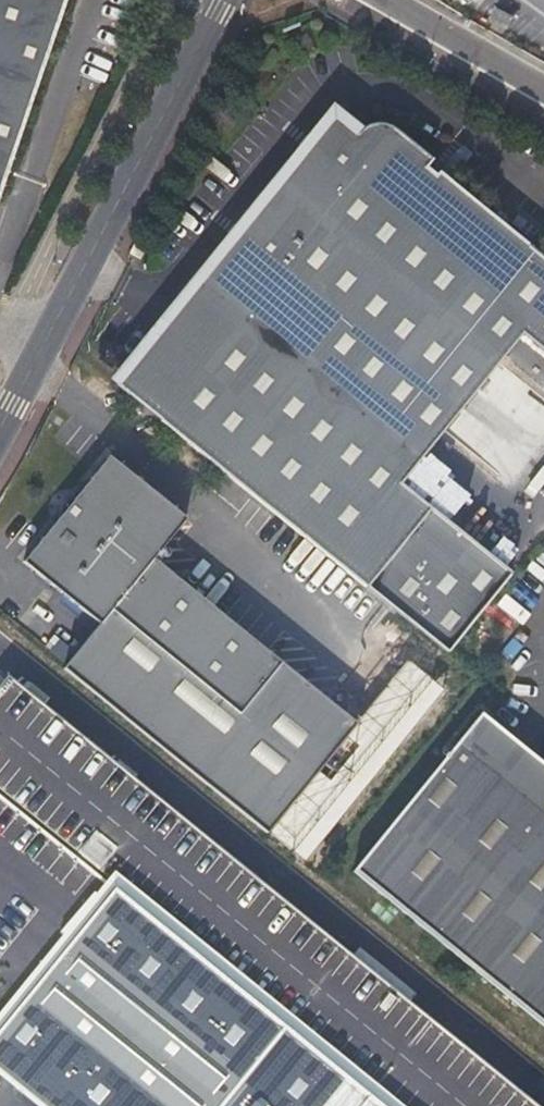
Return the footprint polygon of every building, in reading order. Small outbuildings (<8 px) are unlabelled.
[(59,0),(0,0),(0,173),(59,0)] [(331,117),(115,384),(366,588),(430,508),(400,484),(521,334),(543,353),(543,258),(438,172),(435,175),(426,167),(432,160),(392,127),(388,124),(382,123),(377,123),(371,123),(366,125),(361,128),(357,132),(354,136),(331,117)] [(138,234),(129,251),(139,257),(148,239),(138,234)] [(23,562),(100,623),(64,668),(266,832),(354,722),(153,559),(185,518),(108,456),(74,498),(68,500),(63,504),(60,509),(60,516),(23,562)] [(543,1025),(543,764),(479,712),(352,869),(543,1025)] [(0,792),(0,1074),(40,1105),(385,1105),(0,792)]
